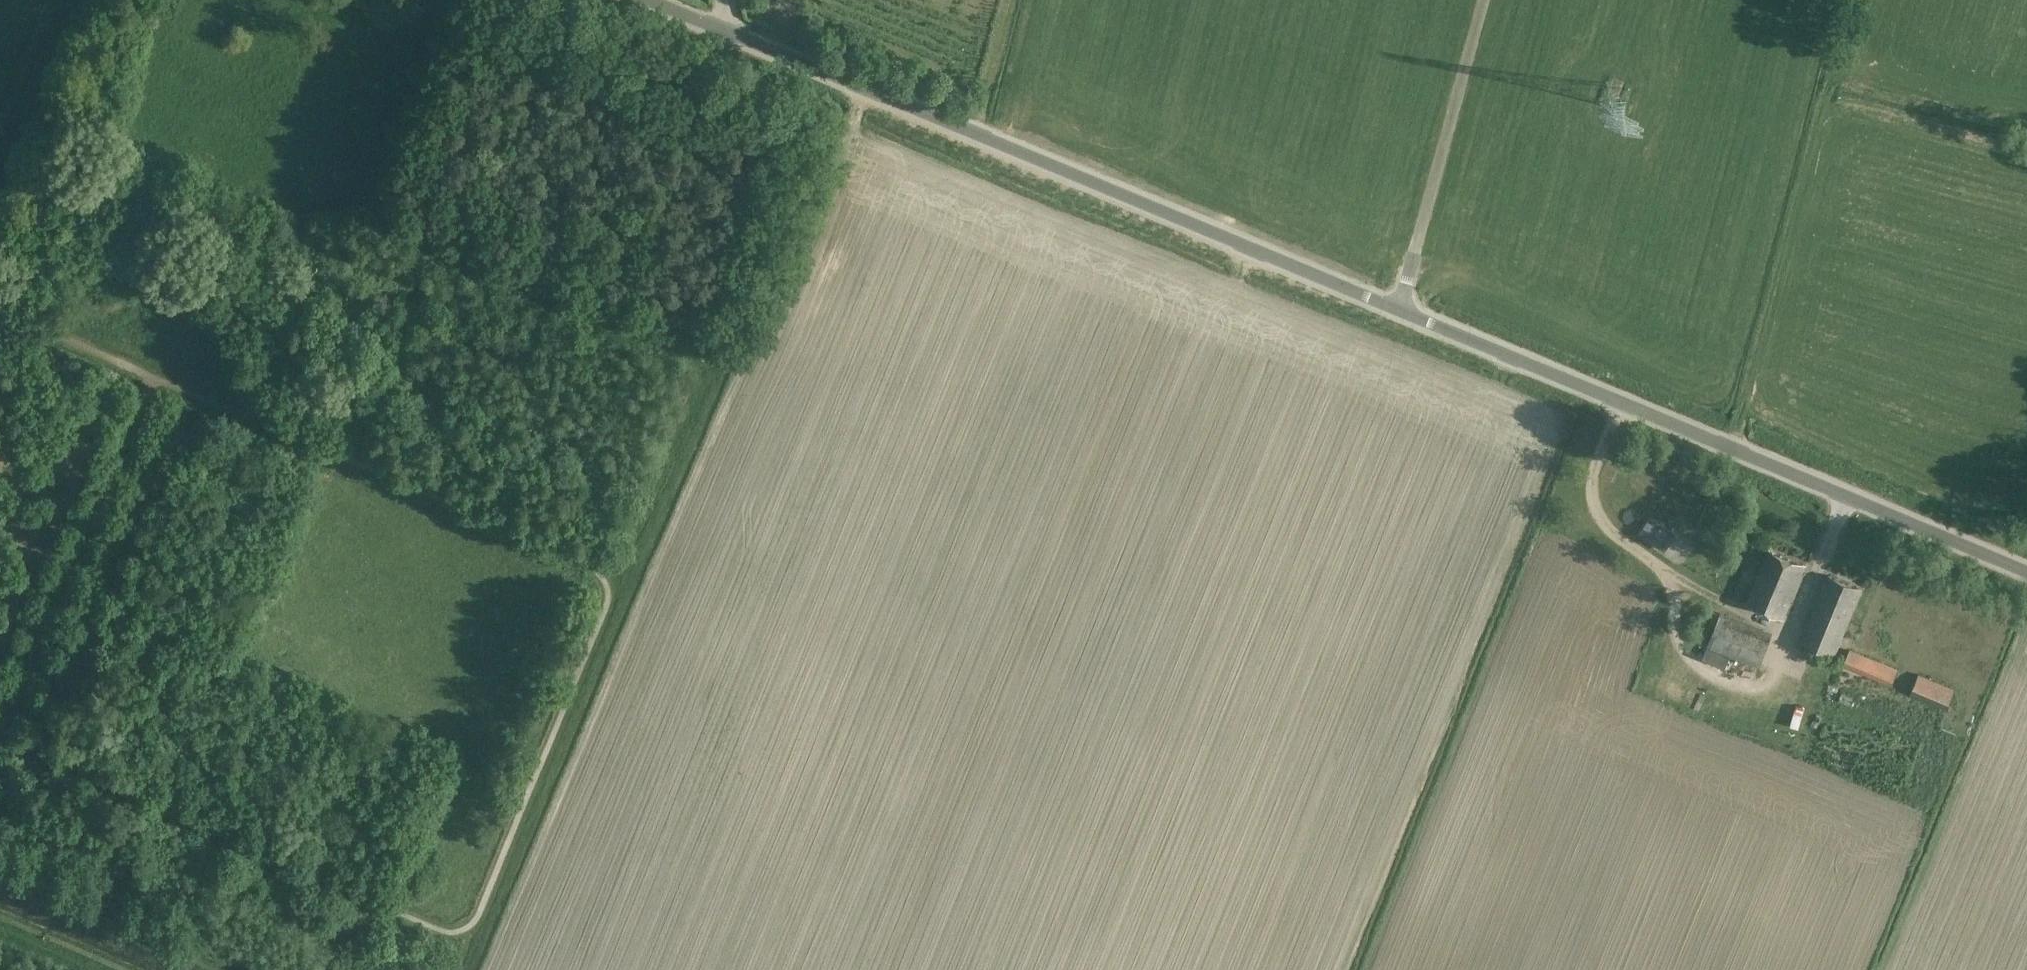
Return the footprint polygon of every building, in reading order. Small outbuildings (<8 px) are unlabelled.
[(1671,536),(1646,519),(1637,532),(1662,550),(1671,536)] [(1662,551),(1676,562),(1683,552),(1669,541),(1662,551)] [(1747,603),(1784,618),(1805,565),(1768,550),(1747,603)] [(1828,574),(1802,641),(1835,654),(1862,587),(1828,574)] [(1700,620),(1694,636),(1705,641),(1712,625),(1709,624),(1700,620)] [(1898,669),(1850,649),(1843,666),(1892,686),(1898,669)] [(1956,689),(1919,673),(1910,695),(1947,711),(1956,689)]
